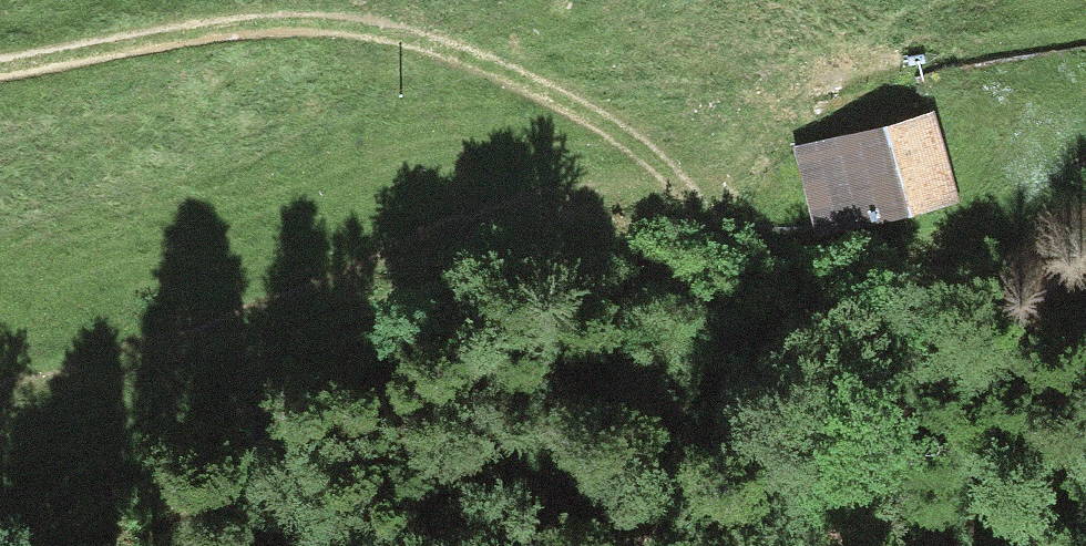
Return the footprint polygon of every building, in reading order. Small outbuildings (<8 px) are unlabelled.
[(936,111),(795,146),(818,238),(959,203),(936,111)]
